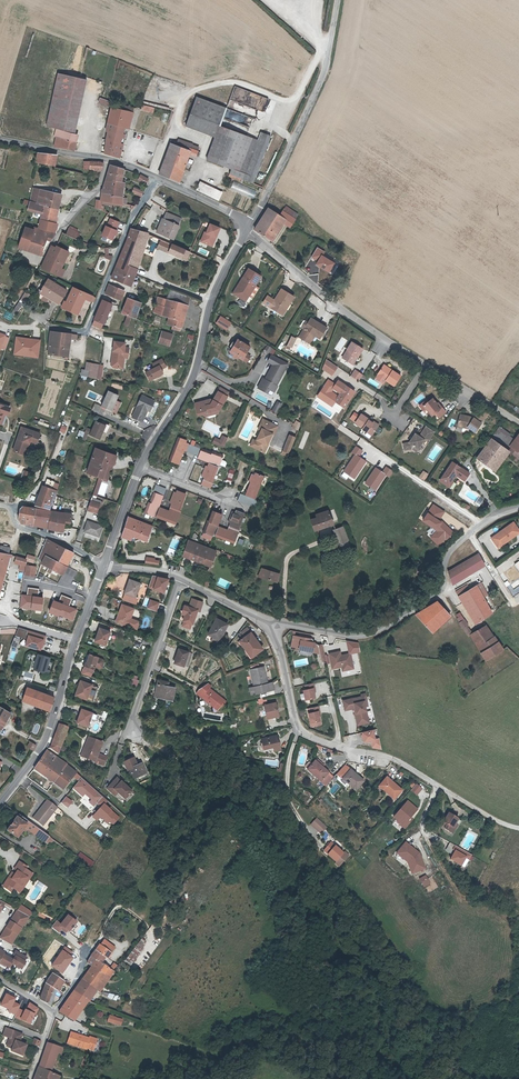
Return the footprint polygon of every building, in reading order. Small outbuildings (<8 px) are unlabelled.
[(234,86),(227,106),(243,112),(245,106),(253,109),(251,116),(262,120),(268,103),(274,106),(276,101),(234,86)] [(107,100),(101,97),(99,101),(111,105),(112,102),(107,100)] [(155,107),(143,104),(142,109),(154,112),(155,107)] [(108,123),(124,127),(126,116),(132,117),(134,113),(112,106),(108,123)] [(93,113),(92,120),(95,120),(104,122),(107,122),(108,116),(93,113)] [(124,127),(129,129),(132,117),(126,116),(124,127)] [(87,130),(84,142),(97,144),(97,139),(103,140),(106,125),(104,125),(104,122),(95,120),(94,123),(91,122),(87,130)] [(57,138),(72,141),(74,134),(57,130),(55,136),(57,137),(57,138)] [(70,150),(72,141),(57,138),(55,146),(61,148),(70,150)] [(160,174),(180,182),(190,153),(200,157),(201,152),(197,151),(190,148),(192,144),(179,139),(176,146),(171,144),(160,174)] [(119,157),(123,158),(124,152),(106,148),(105,153),(119,157)] [(36,163),(55,166),(57,155),(38,153),(36,163)] [(82,161),(81,169),(102,172),(103,164),(97,163),(90,162),(82,161)] [(106,179),(121,182),(126,169),(111,164),(106,179)] [(254,180),(231,171),(242,176),(254,181),(254,180)] [(146,184),(148,178),(141,175),(139,179),(139,180),(146,184)] [(106,179),(103,189),(119,194),(119,189),(124,189),(125,182),(121,182),(106,179)] [(230,189),(253,198),(256,190),(233,181),(230,189)] [(220,202),(223,193),(201,182),(197,190),(220,202)] [(144,191),(134,186),(132,192),(141,196),(144,191)] [(38,203),(54,208),(58,193),(41,189),(38,203)] [(102,201),(122,205),(123,196),(122,195),(119,194),(103,189),(102,189),(101,201),(102,201)] [(54,208),(59,210),(62,195),(58,193),(54,208)] [(54,208),(38,203),(38,204),(30,202),(28,209),(42,214),(41,221),(56,224),(57,217),(53,217),(54,208)] [(255,230),(273,240),(279,230),(275,228),(280,219),(284,222),(292,226),(295,228),(299,222),(283,213),(281,216),(268,208),(255,230)] [(157,234),(169,239),(175,224),(177,225),(180,218),(167,213),(164,219),(163,218),(157,234)] [(279,230),(284,222),(280,219),(275,228),(279,230)] [(56,224),(41,221),(39,227),(55,232),(56,224)] [(207,222),(200,242),(212,247),(220,226),(207,222)] [(180,226),(177,225),(175,224),(169,239),(174,241),(180,226)] [(34,228),(33,230),(26,227),(19,248),(27,251),(28,246),(43,251),(48,239),(52,241),(57,234),(39,228),(39,229),(34,228)] [(149,234),(131,228),(116,267),(135,275),(138,268),(137,268),(134,267),(140,253),(135,251),(140,238),(146,240),(146,238),(149,239),(150,236),(149,235),(149,234)] [(66,236),(75,239),(78,233),(69,229),(66,236)] [(138,268),(146,240),(140,238),(135,251),(140,253),(134,267),(137,268),(138,268)] [(181,249),(172,245),(169,252),(185,259),(188,252),(181,249)] [(41,256),(43,251),(28,246),(27,251),(41,256)] [(323,254),(325,251),(317,246),(310,257),(316,261),(314,264),(328,272),(334,262),(323,254)] [(47,258),(58,267),(68,252),(53,247),(47,258)] [(207,256),(209,251),(200,247),(198,252),(207,256)] [(47,258),(41,268),(57,276),(61,269),(58,267),(47,258)] [(112,277),(131,285),(135,275),(131,273),(116,267),(112,277)] [(236,288),(247,294),(253,284),(255,286),(261,276),(249,268),(243,277),(245,278),(243,281),(241,280),(236,288)] [(62,287),(47,279),(44,285),(40,283),(36,289),(41,291),(40,292),(45,295),(54,299),(60,302),(66,289),(62,287)] [(249,296),(253,298),(259,288),(255,286),(253,284),(247,294),(249,296)] [(65,302),(63,307),(78,314),(80,308),(76,306),(81,296),(85,298),(87,293),(74,287),(67,302),(65,302)] [(114,291),(107,288),(105,293),(121,300),(123,295),(121,294),(114,291)] [(247,294),(236,288),(233,293),(246,301),(249,296),(247,294)] [(271,307),(280,313),(287,302),(290,303),(294,296),(282,288),(276,298),(277,299),(276,301),(271,307)] [(171,290),(168,299),(183,304),(188,305),(190,297),(171,290)] [(45,295),(43,299),(51,304),(54,299),(45,295)] [(80,308),(85,298),(81,296),(76,306),(80,308)] [(268,296),(263,302),(271,307),(276,301),(274,300),(268,296)] [(158,297),(156,303),(165,307),(168,299),(158,297)] [(123,313),(132,316),(136,305),(141,307),(142,303),(128,298),(123,313)] [(11,312),(15,314),(16,312),(23,301),(20,299),(11,312)] [(165,307),(163,315),(169,317),(167,324),(174,326),(173,329),(181,331),(181,328),(179,327),(181,320),(179,319),(183,304),(168,299),(165,307)] [(103,300),(94,319),(105,323),(113,304),(103,300)] [(283,315),(290,303),(287,302),(280,313),(283,315)] [(165,307),(156,303),(154,312),(163,315),(165,307)] [(181,328),(182,328),(188,305),(183,304),(179,319),(181,320),(179,327),(181,328)] [(132,316),(136,318),(141,307),(136,305),(132,316)] [(232,322),(221,316),(217,324),(227,330),(232,322)] [(313,330),(322,336),(327,328),(311,318),(309,322),(304,329),(300,337),(307,342),(313,333),(311,332),(313,330)] [(320,339),(322,336),(313,330),(311,332),(313,333),(307,342),(310,344),(316,336),(320,339)] [(77,334),(51,331),(48,353),(68,357),(69,348),(63,347),(63,345),(59,344),(60,339),(70,340),(71,338),(76,339),(77,334)] [(160,343),(171,346),(174,336),(163,332),(160,343)] [(15,336),(12,354),(38,358),(41,339),(15,336)] [(334,348),(340,352),(347,340),(342,337),(334,348)] [(69,348),(70,340),(60,339),(59,344),(63,345),(63,347),(69,348)] [(115,340),(114,351),(116,351),(116,355),(115,356),(114,355),(113,363),(115,365),(121,366),(121,361),(125,362),(126,356),(129,356),(130,346),(125,346),(126,341),(115,340)] [(233,348),(231,352),(243,359),(250,347),(238,340),(236,343),(233,342),(230,347),(233,348)] [(349,350),(344,358),(354,364),(363,349),(352,341),(347,349),(349,350)] [(273,355),(275,350),(267,345),(264,349),(273,355)] [(272,396),(288,363),(270,354),(266,362),(270,363),(258,388),(272,396)] [(168,366),(164,358),(154,364),(157,367),(147,372),(152,380),(157,377),(156,376),(165,372),(163,369),(168,366)] [(323,368),(332,375),(338,366),(326,359),(323,368)] [(92,368),(91,373),(91,374),(99,376),(100,368),(101,362),(90,360),(88,367),(92,368)] [(401,376),(393,370),(392,372),(384,366),(378,374),(378,375),(386,380),(395,386),(401,376)] [(363,375),(356,370),(352,376),(359,381),(363,375)] [(386,380),(378,375),(376,378),(384,383),(386,380)] [(355,392),(339,381),(334,388),(341,393),(336,401),(345,408),(355,392)] [(103,404),(113,409),(116,401),(120,394),(110,389),(103,404)] [(203,414),(206,416),(208,413),(214,411),(218,413),(227,397),(218,392),(213,401),(211,404),(205,401),(196,403),(199,415),(203,414)] [(134,415),(141,419),(144,414),(146,415),(149,409),(151,409),(156,400),(145,394),(134,415)] [(447,411),(443,407),(442,408),(438,403),(434,398),(430,401),(428,399),(425,402),(424,407),(427,410),(428,410),(430,412),(433,415),(436,413),(440,417),(447,411)] [(278,414),(282,402),(275,400),(272,412),(278,414)] [(116,401),(113,409),(117,411),(121,404),(116,401)] [(428,414),(430,412),(428,410),(427,410),(424,407),(425,402),(420,406),(428,414)] [(506,406),(518,414),(518,409),(508,402),(506,406)] [(0,423),(4,414),(7,415),(10,408),(0,404),(0,423)] [(476,416),(484,421),(490,413),(482,408),(476,416)] [(370,421),(370,420),(362,414),(356,423),(364,428),(363,429),(372,436),(378,427),(370,421)] [(469,427),(474,430),(477,432),(483,423),(475,418),(474,420),(472,419),(472,417),(462,414),(460,425),(469,427)] [(37,423),(48,427),(50,422),(38,418),(37,423)] [(453,429),(456,420),(451,418),(448,427),(453,429)] [(91,432),(100,437),(104,428),(107,429),(109,424),(97,419),(92,430),(91,432)] [(262,431),(257,441),(255,442),(254,445),(254,447),(262,451),(261,451),(263,452),(264,451),(266,453),(269,445),(268,445),(274,433),(268,431),(272,423),(264,419),(262,425),(264,428),(262,431)] [(292,428),(298,429),(301,422),(294,420),(292,428)] [(279,426),(272,423),(268,431),(274,433),(275,434),(279,426)] [(427,426),(425,430),(433,436),(436,432),(427,426)] [(32,440),(34,432),(22,428),(14,451),(22,453),(26,442),(30,443),(31,440),(32,440)] [(83,438),(86,439),(89,432),(91,432),(92,430),(87,428),(83,438)] [(511,448),(511,447),(516,440),(499,428),(494,436),(511,448)] [(405,450),(414,449),(415,446),(419,449),(425,440),(429,439),(430,440),(433,436),(425,430),(420,436),(416,434),(410,442),(404,444),(405,450)] [(303,449),(309,432),(305,431),(299,447),(303,449)] [(34,432),(32,440),(38,442),(41,434),(34,432)] [(291,453),(297,437),(291,435),(285,451),(286,451),(284,455),(289,457),(291,453)] [(223,436),(221,442),(219,445),(224,448),(228,439),(223,436)] [(192,453),(195,445),(187,442),(188,440),(180,437),(178,441),(179,441),(177,446),(176,445),(170,460),(179,463),(185,450),(186,450),(192,453)] [(506,448),(492,438),(478,458),(496,471),(500,465),(496,462),(506,448)] [(351,452),(354,454),(342,471),(354,479),(367,461),(359,456),(363,450),(355,445),(351,452)] [(99,475),(103,477),(109,461),(114,463),(117,454),(97,446),(88,471),(99,475)] [(221,465),(226,467),(228,463),(227,461),(223,460),(225,455),(213,451),(213,452),(199,447),(196,454),(199,455),(198,457),(208,461),(208,462),(210,463),(215,465),(216,463),(221,465)] [(509,450),(510,451),(513,453),(511,456),(518,461),(518,460),(518,453),(511,447),(511,448),(509,450)] [(509,450),(506,448),(496,462),(500,465),(510,451),(509,450)] [(109,479),(114,463),(109,461),(103,477),(99,475),(93,494),(96,495),(102,479),(108,482),(109,479)] [(454,462),(442,479),(450,485),(453,481),(457,475),(466,481),(471,474),(454,462)] [(207,466),(206,467),(203,476),(205,478),(204,480),(212,483),(214,479),(216,480),(218,475),(216,474),(218,467),(220,467),(221,465),(216,463),(215,465),(210,463),(208,466),(207,466)] [(375,466),(363,483),(375,491),(386,476),(389,478),(393,471),(386,465),(381,471),(375,466)] [(230,484),(234,470),(229,469),(225,483),(230,484)] [(423,470),(418,477),(424,480),(428,474),(423,470)] [(252,498),(249,505),(255,507),(257,500),(255,499),(262,484),(260,483),(262,479),(264,480),(265,475),(256,472),(255,475),(252,474),(249,481),(251,481),(246,495),(248,496),(252,498)] [(45,485),(44,485),(39,493),(36,492),(33,502),(36,503),(36,505),(49,507),(54,497),(56,497),(58,489),(53,488),(55,480),(47,478),(45,485)] [(455,482),(453,481),(450,485),(442,479),(441,481),(451,488),(455,482)] [(160,486),(156,484),(153,491),(154,492),(150,502),(149,501),(145,512),(156,516),(160,507),(159,507),(164,495),(161,494),(157,492),(160,486)] [(178,511),(180,512),(181,510),(180,510),(183,502),(182,501),(183,497),(185,497),(186,494),(178,490),(177,492),(174,491),(170,503),(172,503),(171,506),(176,508),(175,510),(178,511)] [(77,509),(85,511),(88,499),(80,497),(77,509)] [(91,500),(89,506),(98,509),(101,503),(91,500)] [(432,503),(421,521),(435,529),(429,539),(441,546),(452,529),(439,520),(445,511),(432,503)] [(19,520),(20,522),(33,525),(36,507),(23,505),(21,508),(19,520)] [(160,507),(156,516),(167,520),(168,519),(172,520),(172,522),(176,523),(179,515),(177,514),(178,511),(175,510),(176,508),(171,506),(169,511),(160,507)] [(50,524),(64,527),(65,519),(71,520),(72,512),(36,507),(33,525),(49,528),(50,524)] [(237,532),(239,532),(240,530),(239,529),(242,522),(241,521),(242,517),(243,517),(245,513),(237,510),(236,513),(233,512),(229,522),(231,523),(230,526),(235,528),(234,530),(237,532)] [(317,517),(312,519),(317,530),(334,524),(329,510),(316,514),(317,517)] [(222,514),(214,511),(213,511),(208,521),(207,521),(203,532),(207,533),(208,532),(212,534),(212,535),(215,537),(215,536),(219,526),(218,526),(222,514)] [(128,516),(121,536),(134,541),(134,540),(137,539),(138,537),(146,541),(152,526),(128,516)] [(86,529),(100,533),(103,524),(89,519),(86,529)] [(492,535),(496,542),(503,538),(505,541),(518,533),(518,527),(516,521),(492,535)] [(219,526),(215,536),(226,540),(225,543),(229,544),(230,542),(234,543),(238,536),(236,535),(237,532),(234,530),(235,528),(230,526),(228,530),(219,526)] [(344,527),(337,529),(335,530),(344,549),(353,544),(344,527)] [(68,548),(47,539),(38,558),(43,560),(41,563),(63,573),(67,565),(64,564),(71,550),(68,548)] [(205,564),(210,548),(189,539),(183,555),(205,564)] [(217,550),(210,548),(205,564),(211,566),(217,550)] [(73,551),(71,550),(64,564),(67,565),(73,551)] [(0,552),(0,576),(3,565),(7,566),(9,567),(11,556),(8,555),(8,553),(0,552)] [(480,554),(451,570),(450,570),(451,575),(453,583),(486,566),(480,554)] [(26,559),(16,556),(15,561),(21,563),(20,569),(24,570),(26,559)] [(27,577),(34,579),(36,565),(26,563),(25,574),(28,574),(27,577)] [(260,576),(275,581),(278,573),(263,567),(259,576),(260,577),(260,576)] [(148,588),(164,593),(168,579),(152,574),(148,588)] [(40,581),(27,609),(48,619),(59,595),(43,588),(46,582),(46,581),(40,579),(40,581)] [(129,582),(126,589),(128,589),(127,593),(136,596),(141,582),(131,579),(130,582),(129,582)] [(492,613),(477,586),(459,597),(463,604),(468,602),(479,621),(492,613)] [(194,623),(198,611),(199,609),(201,610),(204,602),(194,598),(191,607),(189,606),(185,620),(193,623),(194,623)] [(146,608),(156,611),(159,602),(150,599),(146,608)] [(438,602),(416,615),(429,629),(447,612),(438,602)] [(463,604),(475,623),(479,621),(468,602),(463,604)] [(135,608),(123,604),(119,615),(120,615),(118,621),(138,628),(140,621),(131,618),(135,608)] [(511,611),(502,617),(507,623),(516,618),(511,611)] [(429,629),(432,633),(450,617),(447,612),(429,629)] [(465,620),(460,613),(457,615),(458,618),(457,619),(460,623),(465,620)] [(228,624),(217,619),(209,634),(214,636),(220,639),(228,624)] [(193,623),(185,620),(183,625),(192,628),(193,623)] [(486,625),(473,633),(483,653),(478,656),(483,660),(505,648),(497,638),(486,625)] [(251,632),(248,627),(242,632),(240,634),(243,638),(251,632)] [(98,632),(96,639),(97,639),(96,642),(106,645),(111,631),(100,628),(99,632),(98,632)] [(47,636),(28,630),(26,635),(29,636),(28,640),(26,645),(41,650),(42,647),(44,640),(45,641),(47,636)] [(240,641),(249,652),(250,651),(254,656),(263,649),(251,632),(243,638),(240,641)] [(473,633),(471,634),(468,636),(473,650),(478,656),(483,653),(473,633)] [(311,639),(293,636),(291,647),(305,650),(313,651),(315,642),(311,642),(311,639)] [(153,640),(144,637),(142,642),(151,645),(153,640)] [(323,644),(318,645),(320,652),(322,661),(326,660),(323,644)] [(194,653),(180,648),(175,662),(188,666),(190,660),(191,660),(194,653)] [(340,651),(329,654),(333,668),(342,666),(343,671),(354,668),(351,652),(345,653),(345,654),(341,655),(340,651)] [(51,657),(39,654),(34,669),(48,674),(50,669),(47,668),(49,661),(50,661),(51,657)] [(99,657),(91,654),(87,663),(86,662),(84,668),(93,671),(95,666),(100,667),(103,666),(104,662),(103,659),(99,657)] [(264,666),(251,670),(252,673),(255,685),(256,688),(251,689),(252,695),(275,689),(274,685),(272,686),(271,683),(269,683),(264,666)] [(167,681),(160,679),(156,694),(173,699),(176,688),(169,686),(170,682),(167,682),(167,681)] [(99,686),(81,680),(80,685),(79,684),(77,692),(78,692),(77,696),(93,701),(99,686)] [(200,688),(197,692),(215,706),(218,701),(222,704),(226,699),(210,687),(212,685),(208,683),(200,688)] [(314,683),(305,685),(306,690),(304,690),(306,700),(316,698),(314,688),(315,688),(314,683)] [(28,688),(23,701),(49,711),(54,698),(28,688)] [(362,697),(344,701),(346,710),(355,708),(356,708),(357,713),(359,713),(362,723),(369,721),(365,701),(367,701),(366,694),(362,695),(362,697)] [(281,716),(278,703),(266,706),(269,719),(281,716)] [(311,723),(321,721),(319,712),(320,711),(319,706),(310,708),(311,713),(309,713),(311,723)] [(0,707),(0,735),(11,714),(0,707)] [(356,708),(355,708),(358,725),(370,723),(369,721),(362,723),(359,713),(357,713),(356,708)] [(78,714),(76,720),(78,721),(77,723),(86,727),(89,719),(91,713),(81,710),(79,715),(78,714)] [(60,725),(52,744),(61,747),(68,728),(60,725)] [(374,730),(363,733),(365,742),(372,741),(374,748),(383,750),(380,738),(376,739),(374,730)] [(263,740),(265,749),(276,747),(277,752),(283,750),(280,736),(263,740)] [(89,737),(83,753),(89,756),(88,758),(105,764),(108,756),(99,753),(103,742),(89,737)] [(31,742),(28,746),(34,750),(36,745),(31,742)] [(61,748),(52,744),(51,748),(59,754),(61,748)] [(46,750),(42,756),(58,767),(62,760),(46,750)] [(48,772),(46,776),(49,778),(58,767),(42,756),(41,757),(42,758),(37,764),(48,772)] [(323,767),(325,765),(318,758),(316,761),(323,767)] [(62,760),(58,767),(63,771),(55,782),(64,788),(77,773),(62,760)] [(323,767),(316,761),(313,764),(308,770),(321,781),(327,774),(328,772),(323,767)] [(34,768),(46,776),(48,772),(37,764),(34,768)] [(145,775),(142,766),(130,771),(133,780),(145,775)] [(49,778),(55,782),(63,771),(58,767),(49,778)] [(364,781),(351,770),(344,778),(356,789),(364,781)] [(327,774),(321,781),(326,785),(332,778),(327,774)] [(132,791),(117,777),(107,787),(111,791),(114,788),(118,792),(125,799),(132,791)] [(402,790),(388,778),(380,786),(394,799),(402,790)] [(416,785),(411,791),(417,796),(422,790),(416,785)] [(26,791),(37,798),(40,793),(28,786),(26,791)] [(40,811),(39,810),(33,818),(43,825),(57,807),(51,803),(48,800),(40,811)] [(410,819),(417,810),(408,802),(394,818),(398,822),(397,823),(405,829),(410,824),(405,820),(408,818),(410,819)] [(449,825),(447,828),(446,831),(454,835),(457,830),(459,831),(463,822),(450,814),(445,823),(449,825)] [(18,817),(8,830),(18,838),(25,830),(26,827),(28,825),(34,830),(37,827),(30,823),(20,815),(19,817),(18,817)] [(327,827),(318,818),(312,825),(321,833),(327,827)] [(46,842),(48,840),(50,837),(47,835),(37,827),(34,830),(28,825),(26,827),(25,830),(27,831),(28,829),(46,842)] [(331,842),(325,849),(329,853),(327,854),(329,855),(337,862),(335,864),(339,867),(349,855),(345,851),(344,853),(331,842)] [(413,849),(406,844),(397,854),(408,863),(412,874),(425,869),(419,855),(413,849)] [(469,861),(472,854),(454,846),(448,861),(462,867),(465,859),(469,861)] [(88,864),(91,860),(81,853),(77,857),(88,864)] [(28,867),(20,862),(15,869),(19,872),(17,875),(15,875),(12,879),(9,878),(3,886),(11,892),(14,888),(18,891),(22,886),(24,888),(30,879),(27,877),(30,872),(26,870),(28,867)] [(426,875),(419,878),(422,887),(430,884),(426,875)] [(439,895),(436,906),(441,908),(444,896),(439,895)] [(18,910),(30,916),(33,911),(22,905),(21,905),(18,910)] [(15,932),(7,927),(0,939),(13,946),(14,943),(30,916),(18,910),(11,921),(18,926),(15,932)] [(60,923),(56,920),(51,927),(59,933),(62,930),(67,934),(76,922),(67,914),(60,923)] [(18,926),(11,921),(7,927),(15,932),(18,926)] [(39,957),(47,945),(38,938),(30,950),(39,957)] [(125,958),(131,963),(147,943),(141,938),(125,958)] [(80,955),(82,956),(86,951),(73,941),(65,953),(76,961),(80,955)] [(87,963),(92,966),(104,975),(108,968),(100,962),(104,956),(108,959),(111,954),(106,947),(108,944),(104,941),(101,945),(100,944),(87,963)] [(9,968),(11,963),(21,969),(25,962),(24,961),(26,957),(15,951),(13,955),(15,956),(13,960),(3,954),(4,953),(0,951),(0,963),(9,968)] [(63,954),(59,951),(54,956),(58,960),(63,954)] [(81,964),(78,962),(76,961),(65,953),(56,966),(57,966),(53,972),(57,975),(56,976),(64,981),(65,982),(65,981),(71,985),(74,980),(68,975),(76,964),(80,966),(81,964)] [(106,976),(110,979),(114,972),(111,970),(108,968),(104,975),(92,966),(82,979),(93,987),(96,990),(106,976)] [(64,981),(56,976),(57,975),(53,972),(46,983),(54,989),(56,991),(57,991),(64,981)] [(100,993),(110,979),(106,976),(96,990),(97,990),(100,993)] [(91,991),(93,987),(82,979),(81,980),(74,991),(88,1001),(89,1001),(95,994),(91,991)] [(47,1004),(54,989),(46,983),(40,999),(47,1004)] [(50,1005),(56,991),(54,989),(47,1004),(50,1005)] [(75,1021),(88,1001),(74,991),(59,1011),(75,1021)] [(14,1030),(6,1026),(2,1035),(9,1038),(11,1038),(14,1030)] [(14,1030),(11,1038),(9,1038),(6,1045),(12,1048),(11,1050),(22,1055),(27,1045),(19,1042),(22,1034),(14,1030)] [(68,1042),(87,1049),(87,1047),(93,1049),(97,1039),(90,1036),(90,1038),(79,1034),(71,1032),(68,1042)] [(45,1051),(57,1052),(60,1046),(48,1042),(45,1051)] [(45,1051),(40,1067),(50,1071),(57,1052),(45,1051)] [(60,1076),(50,1071),(40,1067),(39,1067),(35,1078),(59,1078),(60,1076)]
